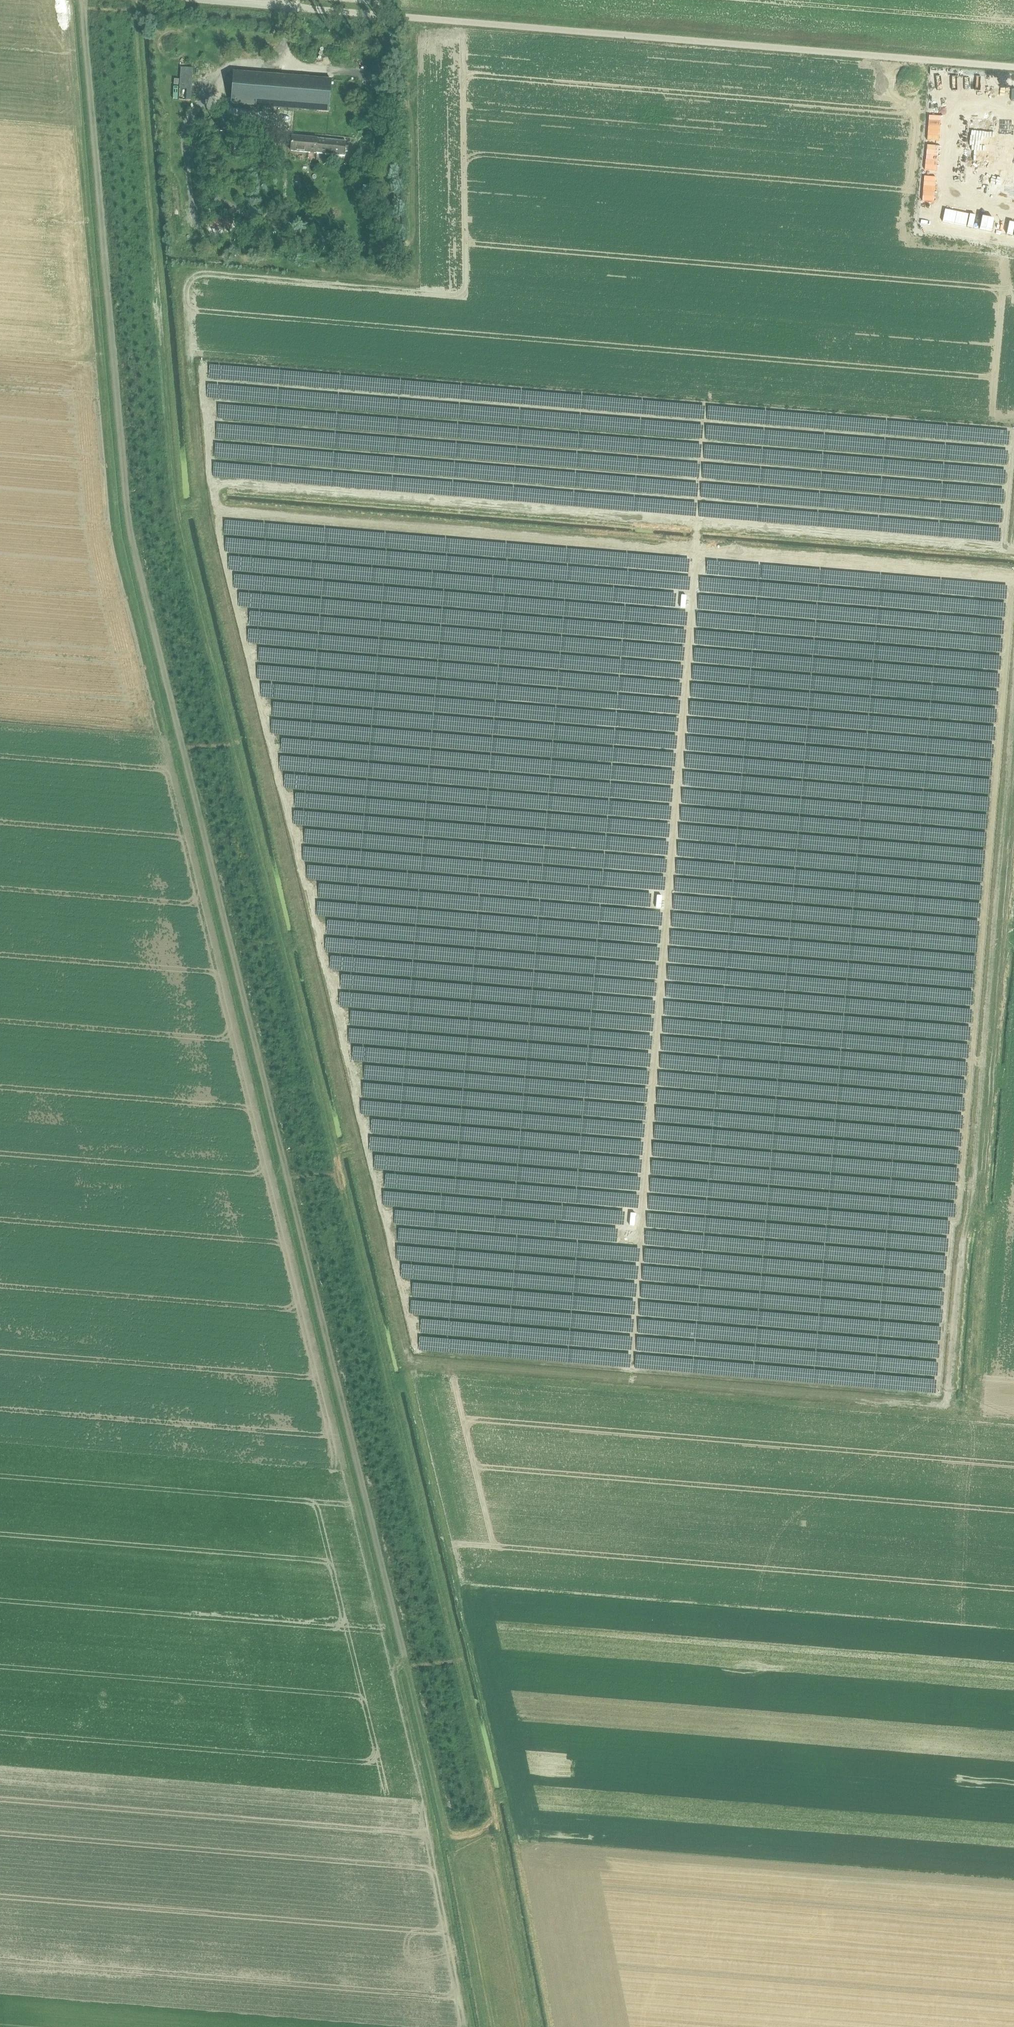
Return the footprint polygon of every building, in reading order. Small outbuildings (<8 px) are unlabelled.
[(181,68),(179,100),(191,101),(193,69),(181,68)] [(233,72),(230,104),(328,112),(331,80),(233,72)] [(221,122),(220,131),(240,133),(241,124),(229,123),(229,119),(222,118),(221,122)] [(292,136),(291,151),(344,157),(346,142),(292,136)]
